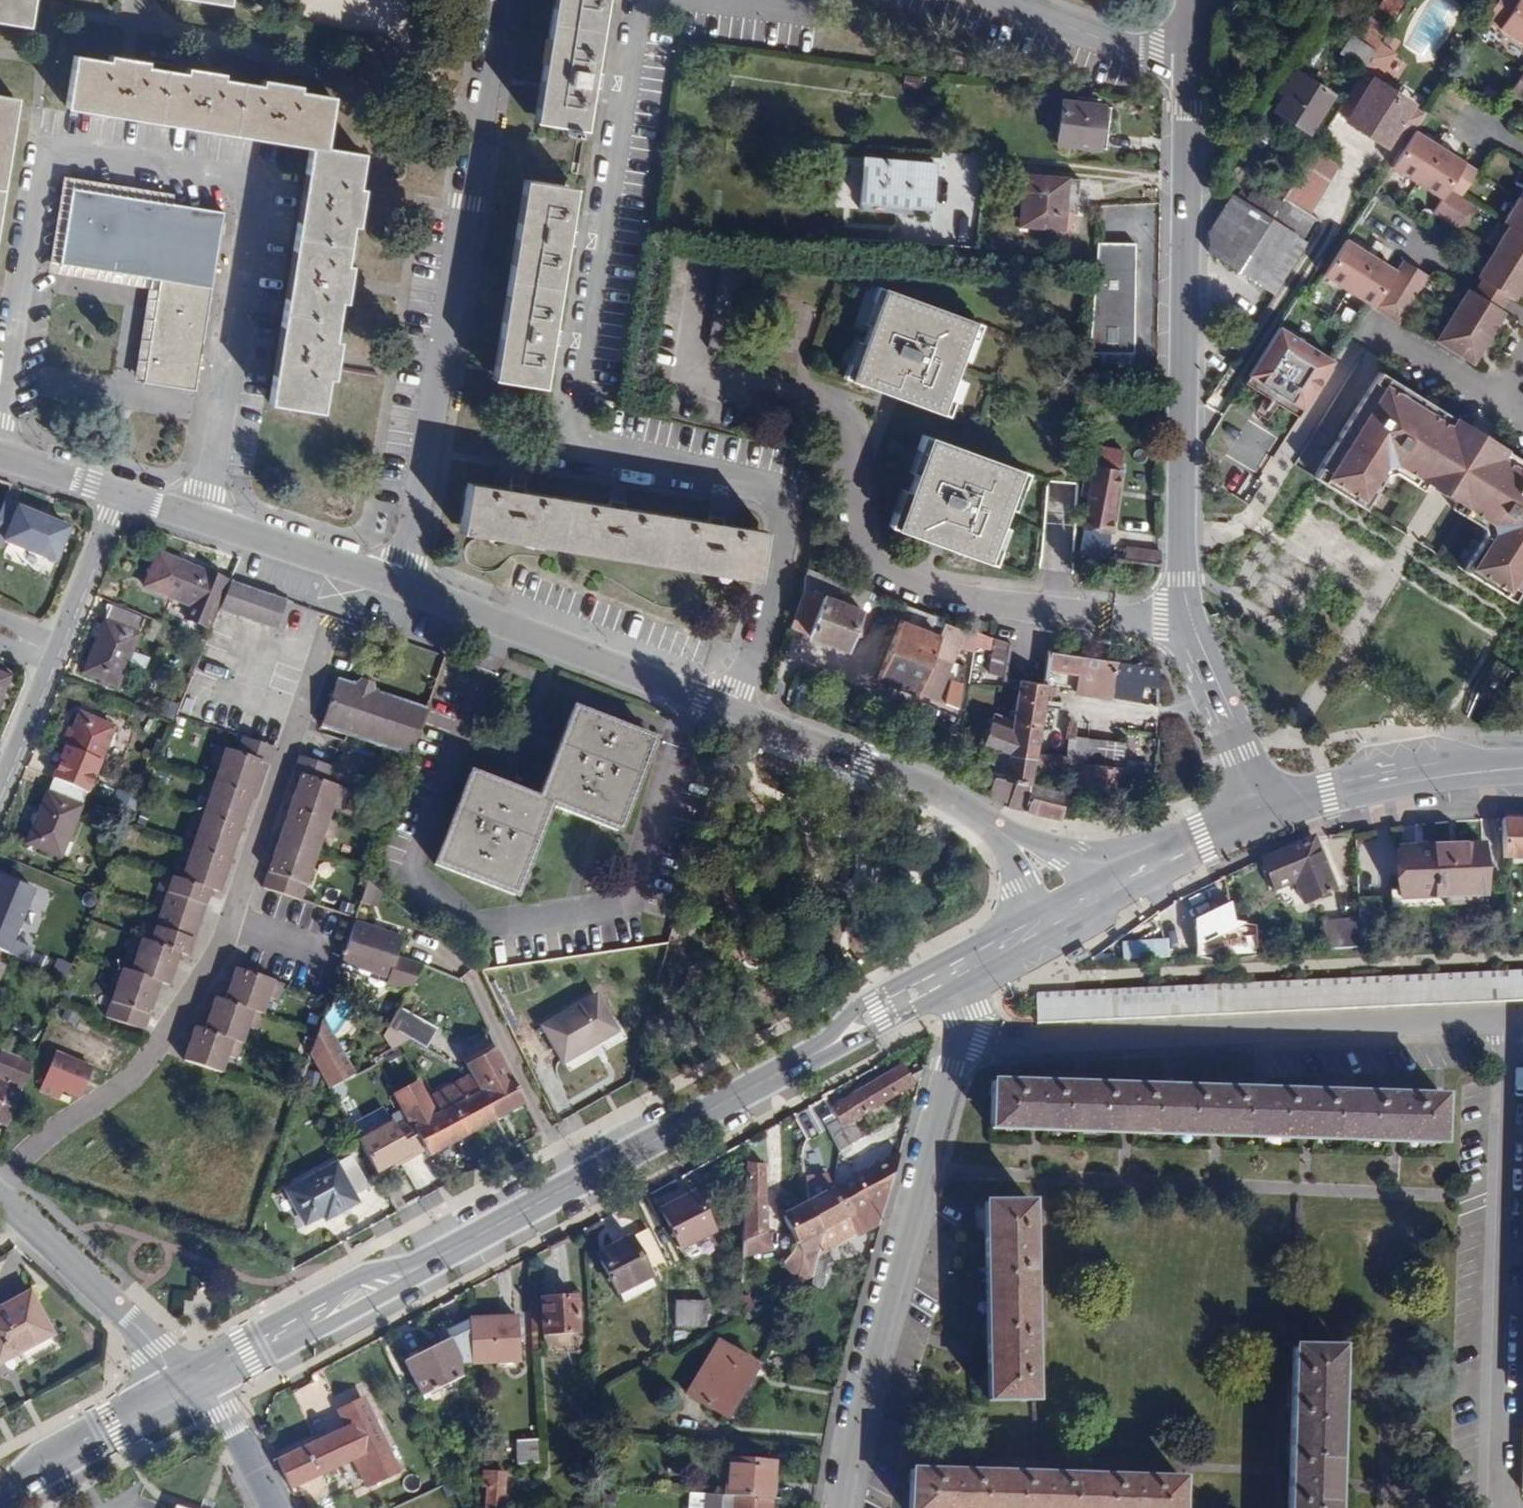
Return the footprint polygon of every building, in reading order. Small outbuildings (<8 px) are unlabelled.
[(25,24),(29,0),(0,0),(0,21),(25,24)] [(534,122),(584,130),(604,0),(554,0),(534,122)] [(1376,16),(1388,25),(1403,1),(1402,0),(1383,0),(1373,16),(1376,16)] [(1522,27),(1522,0),(1497,0),(1492,7),(1522,27)] [(1376,16),(1366,33),(1378,41),(1388,25),(1376,16)] [(1378,41),(1366,33),(1360,42),(1373,49),(1378,41)] [(1373,49),(1360,42),(1351,35),(1340,53),(1364,69),(1375,52),(1373,49)] [(307,146),(268,403),(320,411),(325,377),(331,378),(337,341),(331,340),(337,301),(343,302),(347,265),(344,264),(349,225),(354,226),(360,188),(356,187),(360,154),(323,148),(331,97),(296,91),(297,87),(261,80),(260,85),(221,78),(221,74),(186,68),(185,73),(145,67),(146,62),(108,56),(108,61),(72,56),(66,107),(307,146)] [(1507,93),(1520,102),(1522,97),(1522,67),(1507,93)] [(1274,110),(1309,133),(1332,96),(1293,70),(1279,91),(1285,94),(1274,110)] [(1361,74),(1339,110),(1350,116),(1372,80),(1361,74)] [(1412,105),(1372,80),(1350,116),(1346,121),(1387,147),(1412,105)] [(14,98),(0,96),(0,186),(14,98)] [(1062,102),(1057,145),(1098,149),(1103,107),(1062,102)] [(1465,159),(1416,128),(1393,163),(1441,195),(1444,190),(1461,164),(1465,159)] [(687,145),(680,138),(669,149),(677,157),(687,145)] [(1305,163),(1314,170),(1322,156),(1313,151),(1305,163)] [(836,207),(849,208),(852,157),(839,156),(836,207)] [(935,165),(864,159),(860,201),(930,209),(935,165)] [(1282,198),(1312,217),(1334,181),(1314,170),(1305,163),(1282,198)] [(1461,164),(1444,190),(1460,198),(1475,173),(1461,164)] [(1020,225),(1064,229),(1068,180),(1025,176),(1020,225)] [(524,181),(492,378),(542,386),(574,189),(524,181)] [(1244,201),(1270,217),(1281,201),(1255,185),(1244,201)] [(61,263),(157,279),(141,383),(194,390),(222,212),(71,188),(61,263)] [(1502,225),(1522,239),(1522,193),(1502,225)] [(1209,229),(1208,254),(1262,289),(1271,275),(1245,257),(1270,217),(1244,201),(1231,194),(1209,229)] [(1245,257),(1271,275),(1296,234),(1302,237),(1314,218),(1312,217),(1282,198),(1281,201),(1270,217),(1245,257)] [(1467,280),(1504,303),(1522,275),(1522,239),(1502,225),(1467,280)] [(1271,275),(1283,282),(1309,242),(1302,237),(1296,234),(1271,275)] [(1346,236),(1324,272),(1373,303),(1396,267),(1346,236)] [(1132,354),(1134,244),(1092,244),(1084,355),(1132,354)] [(1427,277),(1401,261),(1396,267),(1373,303),(1370,309),(1395,325),(1427,277)] [(1466,360),(1504,303),(1467,280),(1430,337),(1466,360)] [(850,380),(941,414),(974,322),(884,289),(850,380)] [(1337,360),(1282,325),(1251,372),(1306,408),(1337,360)] [(1354,492),(1378,455),(1477,514),(1451,558),(1502,588),(1522,553),(1522,455),(1370,364),(1307,464),(1354,492)] [(931,437),(896,528),(987,562),(1022,471),(931,437)] [(1081,554),(1109,557),(1123,451),(1095,448),(1091,480),(1082,479),(1080,496),(1089,497),(1085,524),(1081,554)] [(459,533),(757,581),(764,530),(468,483),(459,533)] [(5,502),(0,513),(0,547),(1,547),(4,541),(54,562),(68,529),(5,502)] [(1118,558),(1159,564),(1161,551),(1118,545),(1118,558)] [(185,618),(209,628),(228,582),(160,554),(145,588),(189,607),(185,618)] [(809,570),(804,580),(804,592),(792,626),(808,634),(808,636),(847,651),(853,635),(861,638),(870,615),(862,611),(866,602),(873,605),(877,596),(809,570)] [(287,600),(231,581),(221,610),(276,631),(287,600)] [(146,619),(113,605),(84,672),(116,686),(146,619)] [(958,647),(975,652),(978,633),(907,607),(878,679),(936,702),(958,647)] [(989,668),(1007,671),(1012,646),(995,640),(989,668)] [(1144,684),(1158,686),(1158,670),(1152,666),(1049,652),(1046,670),(1077,675),(1075,693),(1114,698),(1115,696),(1129,698),(1129,696),(1142,697),(1144,684)] [(8,676),(0,673),(0,697),(8,676)] [(411,757),(428,708),(375,690),(374,684),(360,679),(354,685),(337,678),(321,727),(411,757)] [(1009,754),(1034,758),(1038,731),(1044,684),(1020,681),(1012,730),(992,724),(985,744),(990,747),(991,748),(1009,754)] [(618,832),(653,740),(573,709),(538,799),(471,773),(435,865),(515,896),(550,805),(618,832)] [(114,727),(80,714),(28,842),(60,856),(114,727)] [(1038,731),(1034,758),(1065,762),(1067,736),(1038,731)] [(1065,762),(1082,764),(1121,769),(1122,759),(1123,743),(1067,736),(1065,762)] [(218,893),(262,763),(268,746),(241,738),(236,753),(215,746),(209,763),(218,766),(213,780),(205,778),(199,795),(206,799),(202,813),(193,810),(188,827),(195,830),(191,845),(183,842),(177,861),(185,863),(179,880),(163,874),(157,890),(165,893),(155,928),(146,924),(140,939),(133,937),(127,953),(135,955),(129,971),(122,969),(106,1016),(145,1029),(161,982),(169,984),(179,953),(188,957),(211,890),(218,893)] [(268,746),(262,763),(268,766),(274,749),(268,746)] [(990,776),(993,776),(1004,779),(1009,754),(991,748),(990,747),(983,754),(984,770),(990,776)] [(1007,808),(1059,821),(1065,791),(1031,783),(1033,768),(1034,758),(1009,754),(1004,779),(993,776),(988,795),(1009,802),(1007,808)] [(300,775),(305,759),(298,757),(294,772),(300,775)] [(1034,758),(1033,768),(1044,770),(1044,774),(1069,777),(1068,784),(1079,785),(1082,764),(1065,762),(1034,758)] [(332,768),(305,759),(300,775),(264,886),(301,900),(322,835),(332,838),(337,823),(328,819),(333,803),(344,806),(348,790),(327,783),(332,768)] [(1127,770),(1149,772),(1150,763),(1122,759),(1121,769),(1127,770)] [(1079,785),(1125,791),(1127,770),(1121,769),(1082,764),(1079,785)] [(1125,791),(1154,794),(1154,773),(1149,772),(1127,770),(1125,791)] [(1501,818),(1502,827),(1522,827),(1522,819),(1501,818)] [(1502,827),(1503,858),(1522,858),(1522,827),(1502,827)] [(1312,836),(1261,858),(1274,889),(1294,880),(1303,903),(1334,889),(1312,836)] [(1399,846),(1400,898),(1483,894),(1481,843),(1399,846)] [(0,878),(0,949),(9,953),(34,889),(1,877),(0,878)] [(1483,894),(1400,898),(1389,898),(1389,908),(1483,905),(1483,894)] [(1372,902),(1358,903),(1360,944),(1374,943),(1372,902)] [(1323,922),(1324,950),(1356,949),(1354,921),(1323,922)] [(355,923),(341,964),(387,980),(386,984),(408,992),(422,966),(396,957),(401,938),(355,923)] [(1195,935),(1196,956),(1255,953),(1254,935),(1236,935),(1235,933),(1195,935)] [(9,953),(0,949),(0,974),(9,953)] [(284,983),(235,968),(223,999),(215,997),(204,1028),(195,1026),(184,1059),(223,1073),(228,1055),(237,1058),(249,1027),(257,1030),(269,997),(279,1000),(284,983)] [(1310,980),(1034,993),(1035,1022),(1337,1008),(1522,999),(1522,970),(1310,980)] [(618,1031),(596,995),(542,1026),(564,1062),(618,1031)] [(400,1008),(389,1029),(407,1039),(426,1049),(437,1028),(400,1008)] [(323,1019),(310,1055),(328,1088),(354,1074),(323,1019)] [(51,1048),(32,1085),(55,1098),(60,1089),(73,1096),(88,1067),(51,1048)] [(496,1119),(525,1103),(495,1049),(466,1064),(468,1069),(472,1076),(496,1119)] [(0,1053),(0,1083),(2,1084),(14,1056),(1,1050),(0,1053)] [(7,1125),(32,1064),(14,1056),(2,1084),(0,1083),(0,1122),(7,1125)] [(901,1066),(829,1106),(837,1120),(828,1125),(842,1149),(861,1137),(851,1119),(912,1085),(901,1066)] [(428,1098),(472,1076),(468,1069),(425,1092),(428,1098)] [(420,1082),(398,1094),(432,1154),(496,1119),(472,1076),(428,1098),(425,1092),(420,1082)] [(1440,1142),(1442,1096),(993,1083),(991,1129),(1440,1142)] [(359,1142),(376,1172),(394,1162),(409,1153),(412,1157),(426,1149),(430,1155),(432,1154),(398,1094),(396,1096),(410,1120),(396,1127),(394,1123),(359,1142)] [(806,1108),(792,1115),(800,1129),(801,1138),(808,1150),(824,1140),(806,1108)] [(828,1251),(881,1221),(900,1151),(831,1190),(807,1204),(821,1230),(816,1258),(828,1251)] [(409,1153),(394,1162),(397,1166),(412,1157),(409,1153)] [(370,1188),(352,1155),(287,1190),(306,1226),(324,1216),(327,1220),(358,1202),(356,1196),(370,1188)] [(744,1165),(741,1239),(763,1229),(765,1165),(744,1165)] [(824,1180),(805,1191),(805,1201),(807,1204),(831,1190),(824,1180)] [(713,1231),(692,1192),(659,1210),(679,1249),(713,1231)] [(798,1242),(821,1230),(807,1204),(805,1201),(782,1214),(798,1242)] [(988,1400),(1034,1400),(1029,1202),(984,1203),(988,1400)] [(666,1267),(647,1227),(595,1254),(615,1292),(648,1276),(666,1267)] [(816,1258),(812,1278),(811,1286),(821,1288),(828,1251),(816,1258)] [(648,1276),(615,1292),(621,1303),(653,1287),(648,1276)] [(0,1308),(0,1363),(52,1335),(28,1293),(0,1308)] [(577,1352),(574,1298),(543,1300),(545,1354),(577,1352)] [(704,1327),(705,1302),(678,1301),(677,1326),(704,1327)] [(516,1317),(467,1320),(469,1356),(470,1360),(470,1362),(519,1360),(516,1317)] [(439,1345),(405,1362),(421,1393),(458,1374),(457,1367),(457,1361),(469,1356),(467,1320),(439,1335),(443,1343),(439,1345)] [(400,1353),(405,1362),(439,1345),(435,1336),(400,1353)] [(687,1392),(725,1415),(756,1364),(718,1340),(687,1392)] [(1340,1349),(1294,1348),(1289,1507),(1335,1507),(1340,1349)] [(457,1361),(457,1367),(470,1362),(470,1360),(469,1356),(457,1361)] [(346,1426),(278,1461),(290,1489),(353,1458),(367,1484),(397,1469),(363,1400),(340,1411),(346,1426)] [(538,1463),(537,1439),(517,1439),(518,1464),(538,1463)] [(728,1460),(726,1496),(732,1496),(770,1499),(773,1463),(728,1460)] [(506,1472),(484,1469),(482,1487),(487,1488),(485,1507),(502,1507),(506,1472)] [(1181,1479),(911,1472),(910,1507),(1180,1507),(1181,1479)] [(600,1477),(598,1485),(609,1485),(610,1478),(600,1477)] [(770,1499),(732,1496),(732,1507),(770,1507),(770,1499)]
